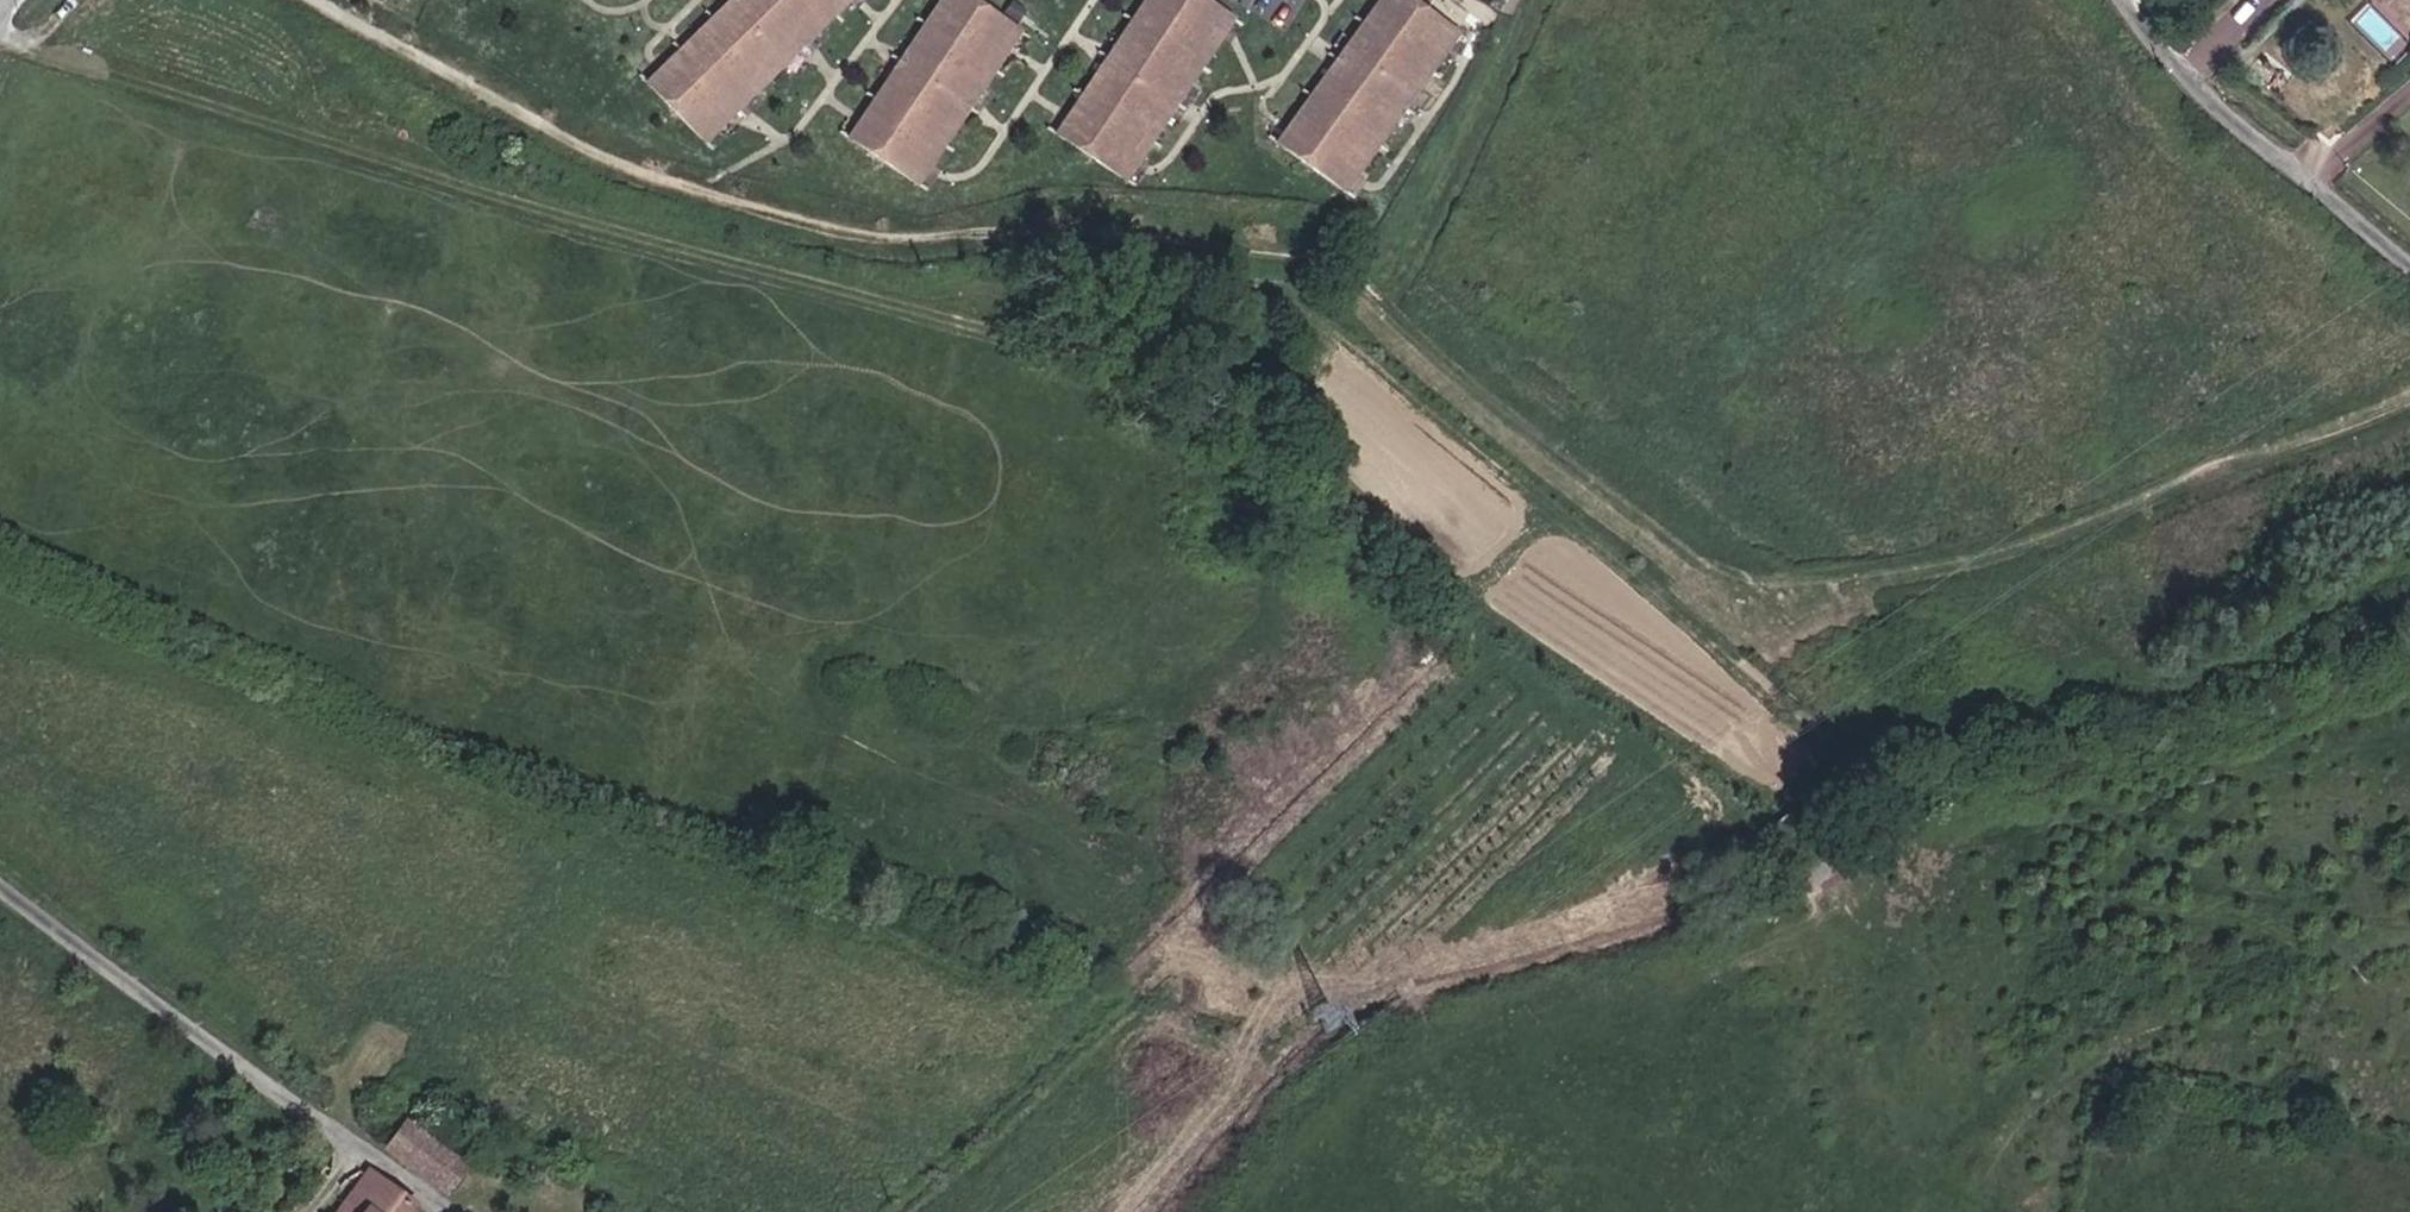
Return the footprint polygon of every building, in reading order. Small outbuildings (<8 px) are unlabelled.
[(647,85),(708,145),(854,0),(732,0),(647,85)] [(1024,32),(975,0),(944,0),(851,142),(922,188),(1024,32)] [(1238,19),(1209,0),(1145,0),(1056,137),(1131,182),(1238,19)] [(1416,0),(1383,0),(1278,146),(1348,195),(1464,34),(1416,0)] [(2409,22),(2409,11),(2399,0),(2371,0),(2403,29),(2409,22)] [(2409,11),(2409,0),(2399,0),(2409,11)] [(387,1149),(446,1193),(469,1166),(410,1121),(387,1149)] [(367,1177),(340,1211),(414,1211),(417,1208),(372,1172),(367,1177)]
